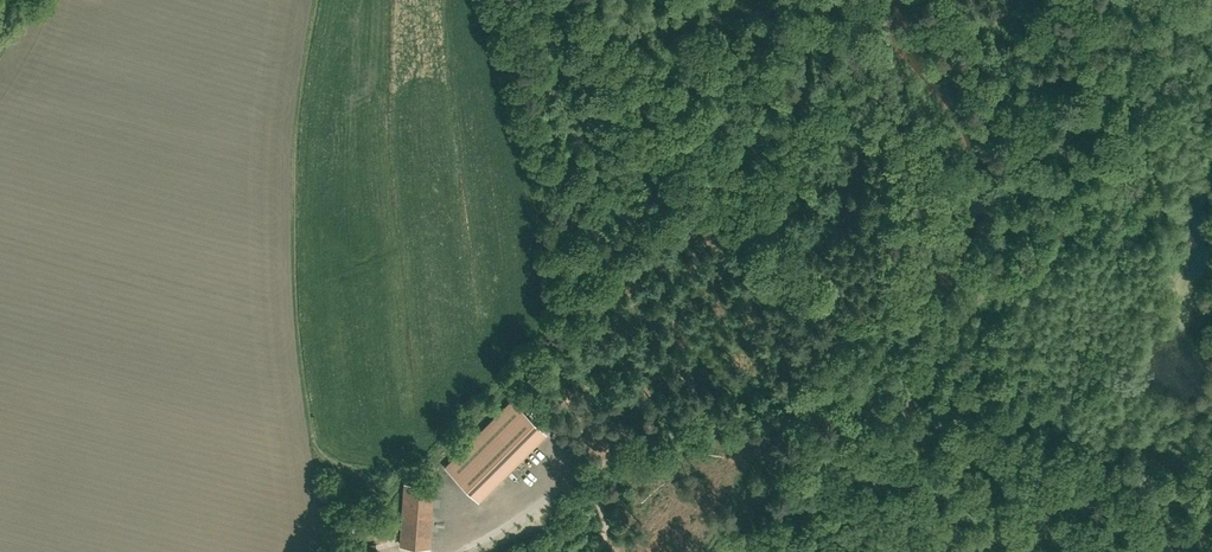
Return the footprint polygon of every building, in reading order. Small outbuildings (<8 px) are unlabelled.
[(474,498),(541,431),(512,402),(445,469),(474,498)] [(432,486),(406,484),(402,545),(428,547),(432,486)]
